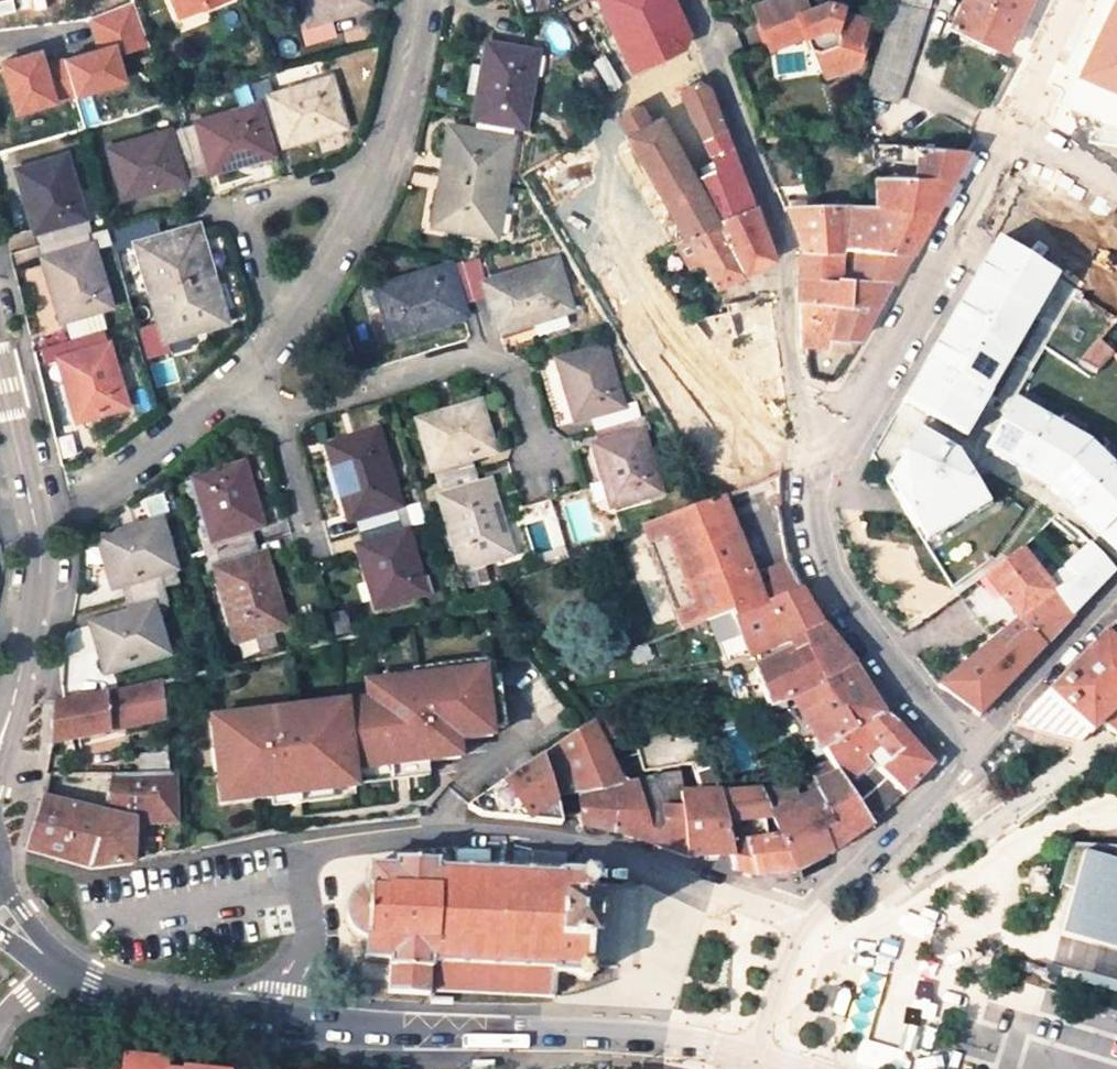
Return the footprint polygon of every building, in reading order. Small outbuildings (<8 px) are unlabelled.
[(179,6),(182,14),(205,4),(203,0),(193,0),(179,6)] [(310,23),(300,25),(306,46),(338,36),(332,16),(371,4),(370,0),(303,0),(310,23)] [(634,67),(665,53),(687,43),(667,0),(603,0),(634,67)] [(834,76),(861,66),(867,45),(863,44),(868,23),(842,16),(844,11),(827,7),(811,14),(807,0),(780,0),(756,8),(771,50),(807,37),(813,52),(821,55),(827,54),(834,76)] [(924,0),(895,0),(865,91),(896,100),(924,3),(924,0)] [(971,33),(992,43),(1007,50),(1015,32),(1022,16),(988,0),(965,0),(953,24),(971,33)] [(1022,16),(1030,0),(988,0),(1022,16)] [(66,60),(75,92),(125,75),(116,50),(149,43),(135,1),(94,17),(98,32),(103,48),(66,60)] [(1085,73),(1116,86),(1116,4),(1085,73)] [(992,43),(971,33),(968,41),(989,51),(992,43)] [(537,50),(489,43),(476,116),(526,123),(537,50)] [(47,66),(42,51),(25,56),(5,61),(19,109),(75,92),(66,60),(47,66)] [(826,80),(834,76),(827,54),(821,55),(813,52),(811,52),(826,80)] [(586,136),(620,117),(593,69),(580,76),(598,109),(578,119),(586,136)] [(257,107),(111,149),(125,197),(183,179),(181,169),(209,160),(213,171),(249,161),(272,154),(267,138),(283,134),(286,144),(314,135),(346,126),(331,78),(274,96),(270,81),(252,86),(257,101),(256,101),(257,107)] [(713,152),(732,143),(711,87),(703,82),(692,87),(682,92),(700,129),(713,152)] [(640,106),(620,117),(686,232),(687,235),(692,233),(725,220),(757,207),(737,155),(709,170),(694,178),(681,152),(683,151),(664,116),(650,123),(640,106)] [(513,137),(452,127),(435,223),(496,233),(513,137)] [(919,157),(917,175),(955,175),(965,160),(972,147),(867,141),(866,153),(874,153),(874,156),(919,157)] [(66,157),(19,171),(36,231),(48,228),(56,259),(46,262),(63,320),(111,305),(66,157)] [(876,175),(877,205),(938,206),(945,193),(953,179),(955,175),(917,175),(876,175)] [(797,228),(801,249),(853,250),(853,205),(820,205),(787,206),(788,209),(797,228)] [(853,205),(853,250),(910,251),(922,232),(938,206),(877,205),(853,205)] [(776,257),(757,207),(725,220),(745,272),(776,257)] [(725,220),(692,233),(717,285),(745,272),(725,220)] [(227,321),(200,233),(199,227),(162,237),(158,222),(121,234),(125,248),(139,244),(165,337),(151,341),(156,358),(194,347),(190,331),(227,321)] [(1038,265),(999,239),(985,263),(951,319),(922,369),(906,396),(964,434),(1057,277),(1047,270),(1038,265)] [(853,250),(801,249),(801,251),(799,292),(801,345),(808,346),(832,346),(832,349),(853,351),(867,326),(890,282),(894,282),(910,251),(853,250)] [(1116,311),(1116,257),(1088,290),(1114,314),(1116,311)] [(480,258),(379,288),(393,336),(464,315),(461,303),(490,294),(504,338),(537,328),(539,334),(570,324),(565,309),(571,307),(557,261),(487,280),(480,258)] [(104,328),(68,339),(73,355),(61,358),(79,419),(103,412),(126,404),(104,328)] [(1097,341),(1080,362),(1094,372),(1112,353),(1097,341)] [(605,347),(559,361),(576,421),(594,415),(603,444),(596,446),(613,506),(661,490),(643,432),(650,430),(645,415),(633,419),(629,404),(623,405),(605,347)] [(1015,396),(985,443),(1044,480),(1116,556),(1116,471),(1089,443),(1015,396)] [(479,404),(420,421),(465,568),(511,554),(490,483),(478,487),(470,458),(493,451),(479,404)] [(950,449),(917,421),(883,478),(921,537),(981,499),(950,449)] [(378,434),(331,449),(352,520),(358,518),(365,546),(360,547),(378,609),(426,594),(408,534),(402,535),(394,506),(399,505),(378,434)] [(244,466),(196,481),(222,569),(218,570),(239,641),(286,627),(266,557),(258,558),(250,529),(262,525),(244,466)] [(767,605),(760,586),(725,496),(642,528),(682,631),(718,617),(732,612),(734,618),(767,605)] [(160,523),(101,540),(115,587),(124,585),(131,613),(93,625),(108,673),(167,654),(153,606),(166,602),(161,588),(178,583),(160,523)] [(1043,578),(1073,617),(1093,596),(1115,573),(1083,536),(1043,578)] [(1021,548),(965,593),(994,631),(1016,615),(1019,619),(939,685),(981,716),(1033,660),(1058,633),(1073,617),(1043,578),(1038,572),(1021,548)] [(767,572),(771,582),(780,600),(802,591),(788,563),(767,572)] [(771,582),(760,586),(767,605),(780,600),(771,582)] [(802,591),(780,600),(767,605),(734,618),(732,612),(718,617),(724,630),(736,625),(749,658),(751,657),(771,647),(793,638),(823,625),(812,609),(802,591)] [(804,643),(805,646),(826,681),(854,666),(828,632),(804,643)] [(1104,723),(1116,712),(1116,646),(1102,633),(1077,660),(1046,692),(1090,735),(1104,723)] [(819,685),(826,681),(805,646),(798,650),(819,685)] [(793,699),(819,685),(798,650),(754,670),(766,702),(768,706),(771,705),(787,701),(793,699)] [(492,732),(481,657),(404,668),(405,677),(373,681),(375,698),(328,704),(329,713),(301,717),(300,709),(211,721),(223,806),(285,798),(285,791),(331,785),(332,791),(359,787),(357,769),(392,764),(390,753),(405,751),(407,762),(460,754),(457,737),(492,732)] [(874,824),(904,795),(881,769),(891,759),(864,726),(883,713),(867,687),(854,666),(826,681),(819,685),(793,699),(817,737),(807,743),(816,757),(826,751),(832,761),(833,762),(874,824)] [(162,680),(165,716),(214,703),(208,670),(162,680)] [(736,704),(752,703),(740,675),(727,678),(736,704)] [(165,716),(162,680),(93,697),(53,703),(50,744),(165,720),(165,716)] [(788,709),(787,701),(771,705),(773,712),(788,709)] [(1104,723),(1113,731),(1116,734),(1116,712),(1104,723)] [(881,769),(904,795),(932,766),(916,748),(897,726),(883,713),(864,726),(891,759),(881,769)] [(559,800),(578,794),(637,783),(626,758),(613,760),(606,747),(591,721),(469,806),(473,810),(478,813),(482,816),(523,820),(562,823),(559,800)] [(643,772),(677,767),(705,763),(695,733),(636,742),(639,756),(643,772)] [(140,754),(141,774),(171,774),(169,754),(140,754)] [(813,783),(814,788),(817,794),(832,824),(822,830),(832,852),(850,840),(865,830),(874,824),(833,762),(832,761),(811,770),(813,783)] [(171,774),(141,774),(111,774),(103,813),(42,799),(39,809),(28,849),(92,868),(134,863),(136,822),(177,819),(174,774),(171,774)] [(672,851),(688,856),(684,795),(682,775),(678,775),(637,783),(656,846),(672,851)] [(637,783),(578,794),(583,825),(610,833),(656,846),(637,783)] [(816,861),(832,852),(822,830),(832,824),(817,794),(814,788),(810,790),(811,796),(798,800),(795,787),(788,789),(786,786),(763,794),(776,825),(797,871),(816,861)] [(756,877),(797,871),(776,825),(763,794),(762,791),(722,793),(731,856),(733,870),(756,877)] [(711,856),(731,856),(722,793),(716,794),(684,795),(688,856),(691,857),(711,856)] [(1073,843),(1061,885),(1074,889),(1062,935),(1116,950),(1116,846),(1073,843)] [(593,980),(593,966),(594,963),(589,962),(590,942),(595,943),(596,924),(597,904),(593,904),(594,885),(598,885),(599,881),(599,868),(582,868),(582,872),(562,871),(562,875),(438,870),(439,861),(395,859),(394,865),(371,863),(370,882),(367,883),(365,884),(363,885),(360,885),(359,886),(357,888),(354,892),(352,895),(350,898),(348,902),(347,906),(347,910),(346,914),(347,919),(348,922),(350,926),(353,929),(355,933),(358,935),(360,937),(362,939),(364,939),(366,940),(365,960),(391,961),(389,992),(425,995),(433,995),(433,991),(556,998),(557,974),(576,974),(576,979),(593,980)] [(165,1060),(122,1057),(121,1068),(165,1068),(165,1060)]
